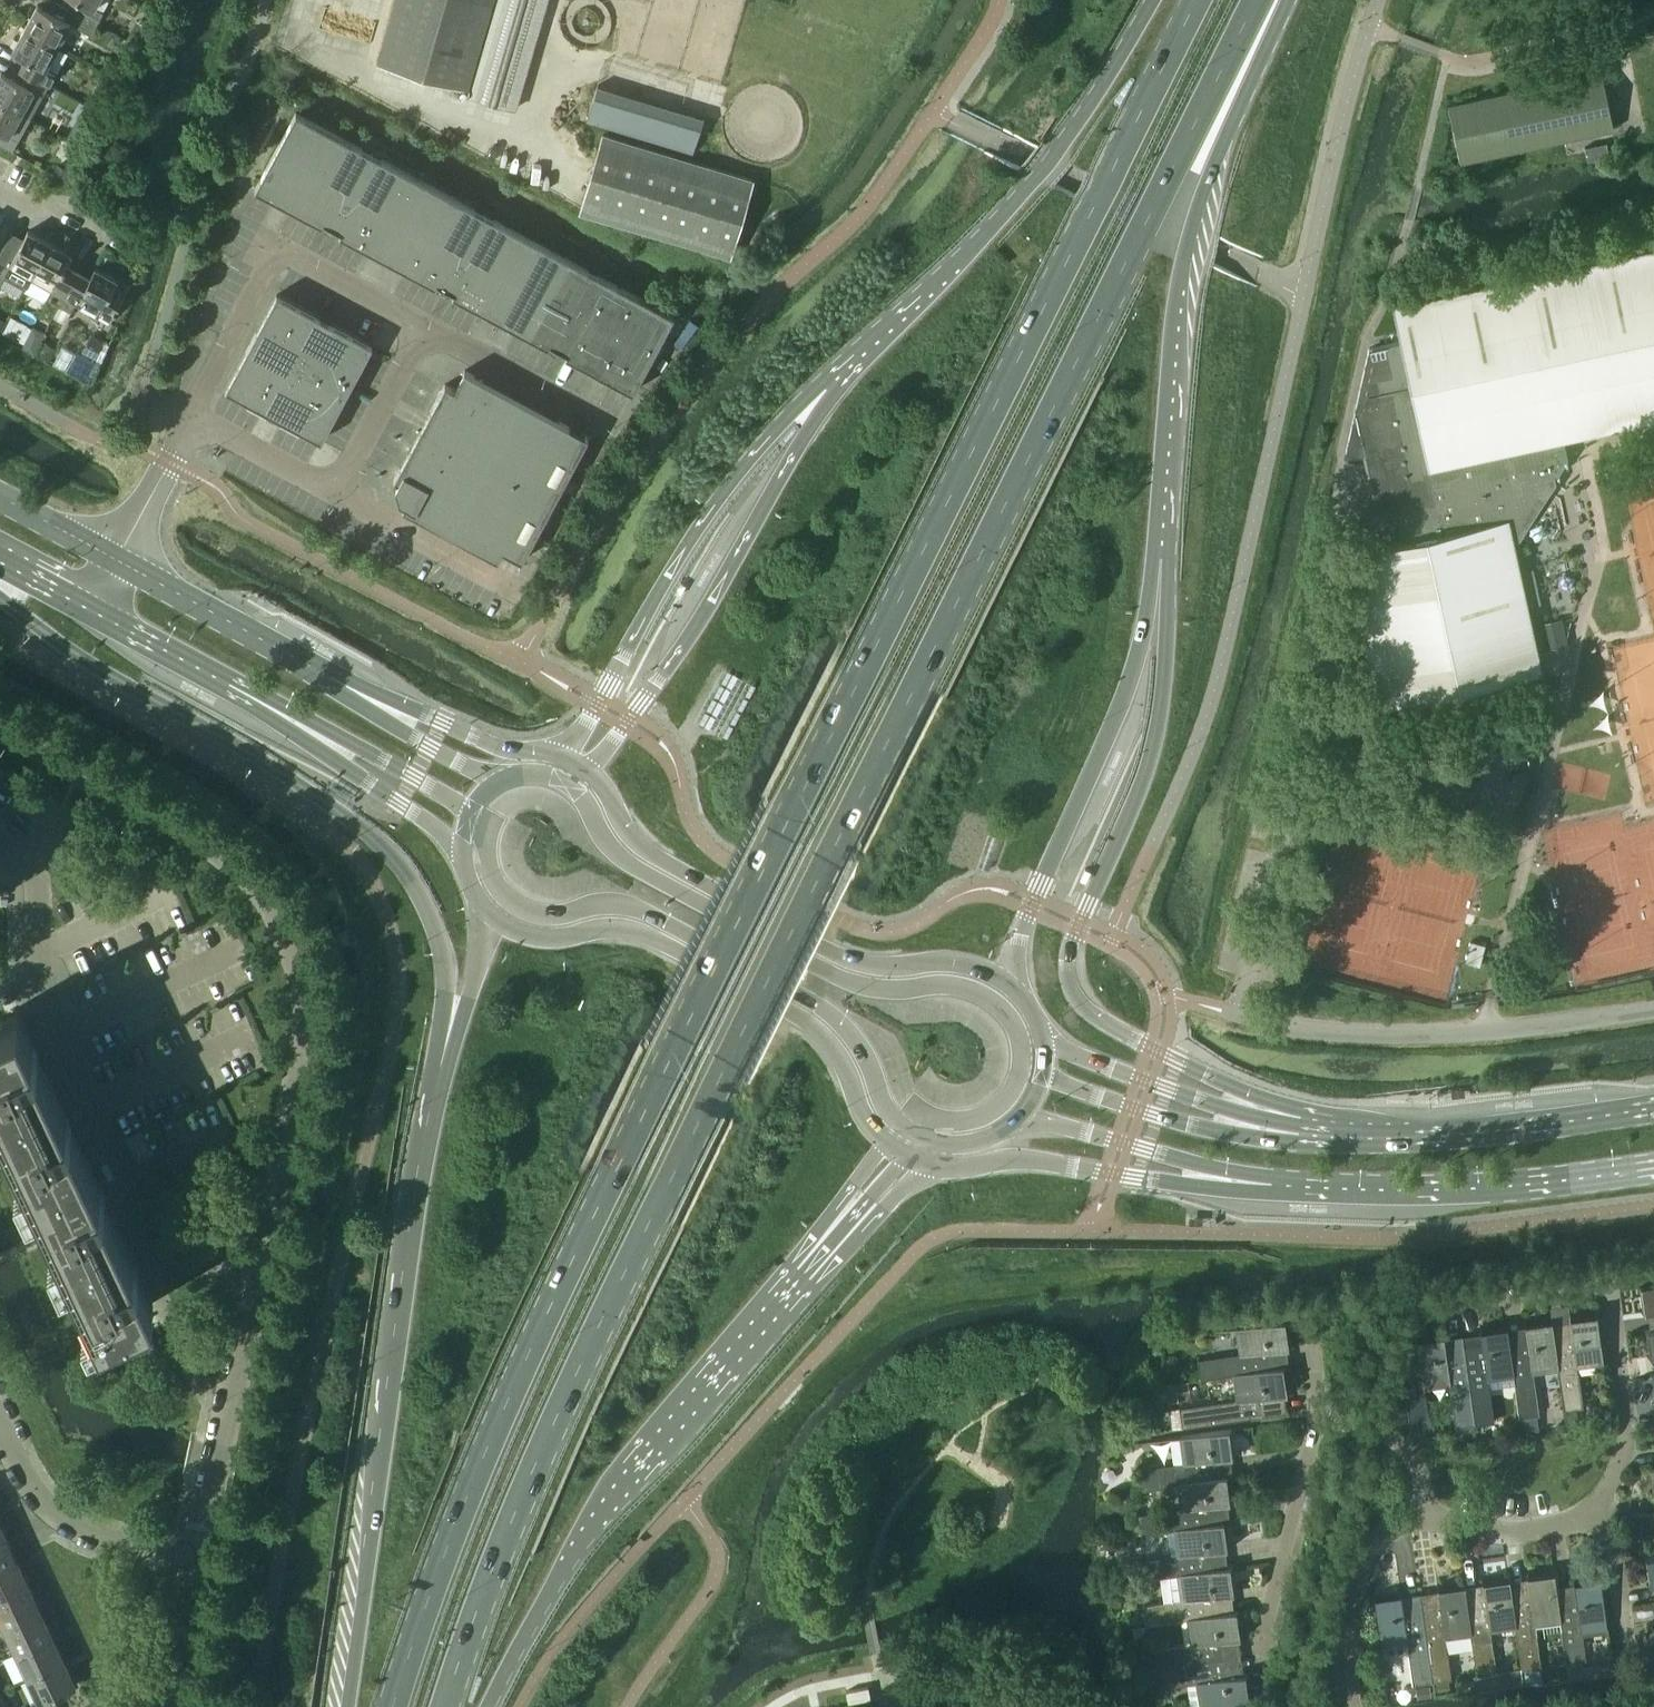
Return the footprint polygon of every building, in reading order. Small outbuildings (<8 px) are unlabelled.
[(25,28),(57,46),(70,23),(91,35),(97,24),(68,8),(55,0),(49,11),(37,5),(25,28)] [(97,24),(103,12),(94,7),(98,0),(72,0),(68,8),(97,24)] [(514,110),(546,0),(396,0),(377,64),(472,91),(470,97),(514,110)] [(20,68),(49,84),(55,73),(45,68),(57,46),(25,28),(12,51),(25,58),(20,68)] [(21,112),(34,89),(42,95),(49,84),(20,68),(14,79),(1,71),(0,73),(0,101),(21,112)] [(1447,104),(1460,163),(1613,130),(1601,71),(1447,104)] [(586,120),(693,152),(703,118),(597,86),(586,120)] [(12,151),(18,140),(9,134),(21,112),(0,101),(0,145),(12,151)] [(565,356),(632,392),(674,315),(296,112),(255,189),(322,225),(324,222),(341,231),(339,234),(435,286),(437,282),(454,291),(452,295),(548,347),(550,343),(567,352),(565,356)] [(580,211),(729,256),(752,179),(603,134),(580,211)] [(30,278),(50,242),(28,231),(8,266),(0,262),(0,284),(9,267),(30,278)] [(46,298),(59,305),(78,270),(66,264),(71,254),(50,242),(30,278),(51,290),(46,298)] [(1378,706),(1540,670),(1511,537),(1518,536),(1536,506),(1535,500),(1542,498),(1540,491),(1547,490),(1552,483),(1550,476),(1557,474),(1567,459),(1563,439),(1645,421),(1653,419),(1653,248),(1394,305),(1401,341),(1369,348),(1345,452),(1367,457),(1378,505),(1388,503),(1389,506),(1394,510),(1397,509),(1404,542),(1344,555),(1378,706)] [(76,303),(109,321),(129,286),(94,267),(89,276),(78,270),(59,305),(71,312),(76,303)] [(225,389),(321,441),(372,345),(277,294),(225,389)] [(402,497),(407,500),(402,508),(498,560),(503,550),(521,560),(588,437),(464,370),(454,389),(445,384),(393,479),(402,484),(400,489),(402,497)] [(510,397),(496,389),(490,401),(504,409),(510,397)] [(1488,683),(1491,693),(1534,684),(1532,673),(1488,683)] [(51,1086),(17,1014),(4,1020),(0,1022),(0,1110),(51,1086)] [(32,1183),(85,1159),(51,1086),(0,1110),(0,1114),(32,1183)] [(32,1183),(66,1256),(118,1231),(85,1159),(32,1183)] [(66,1256),(100,1328),(152,1303),(118,1231),(66,1256)] [(1645,1284),(1649,1311),(1653,1311),(1653,1283),(1645,1284)] [(1557,1364),(1563,1411),(1583,1408),(1577,1361),(1603,1358),(1597,1318),(1570,1322),(1573,1341),(1555,1343),(1554,1343),(1557,1364)] [(1200,1379),(1234,1374),(1238,1373),(1268,1368),(1265,1351),(1284,1348),(1280,1321),(1240,1327),(1243,1353),(1197,1359),(1200,1379)] [(1512,1370),(1514,1384),(1519,1417),(1539,1415),(1532,1368),(1557,1364),(1554,1343),(1555,1343),(1552,1324),(1525,1328),(1528,1347),(1510,1349),(1510,1350),(1513,1370),(1512,1370)] [(1465,1356),(1475,1424),(1494,1421),(1489,1388),(1514,1384),(1512,1370),(1513,1370),(1510,1350),(1510,1349),(1508,1331),(1480,1335),(1483,1353),(1465,1356)] [(1404,1389),(1411,1433),(1431,1430),(1424,1383),(1449,1380),(1455,1427),(1475,1424),(1465,1356),(1463,1344),(1445,1346),(1444,1340),(1417,1344),(1420,1368),(1405,1389),(1404,1389)] [(1179,1407),(1182,1427),(1266,1415),(1269,1415),(1266,1396),(1282,1394),(1278,1367),(1268,1368),(1238,1373),(1234,1374),(1237,1399),(1179,1407)] [(1188,1462),(1141,1468),(1144,1488),(1182,1483),(1212,1478),(1211,1477),(1209,1460),(1228,1457),(1224,1430),(1184,1436),(1188,1462)] [(1185,1508),(1138,1514),(1141,1534),(1166,1531),(1179,1529),(1179,1528),(1209,1524),(1209,1523),(1206,1506),(1225,1503),(1222,1476),(1211,1477),(1212,1478),(1182,1483),(1185,1508)] [(1137,1560),(1136,1560),(1139,1580),(1185,1574),(1185,1573),(1207,1570),(1206,1569),(1204,1552),(1223,1549),(1219,1522),(1209,1523),(1209,1524),(1179,1528),(1179,1529),(1166,1531),(1170,1555),(1169,1555),(1170,1556),(1137,1560)] [(17,1559),(5,1534),(0,1536),(0,1567),(17,1559)] [(28,1584),(17,1559),(0,1567),(0,1597),(28,1584)] [(1189,1598),(1142,1605),(1145,1625),(1192,1618),(1213,1615),(1213,1614),(1210,1597),(1229,1594),(1225,1567),(1206,1569),(1207,1570),(1185,1573),(1185,1574),(1189,1598)] [(1512,1601),(1514,1622),(1521,1669),(1541,1666),(1534,1619),(1541,1618),(1543,1628),(1560,1625),(1559,1615),(1558,1607),(1559,1607),(1554,1576),(1527,1579),(1530,1598),(1512,1601)] [(1468,1607),(1467,1607),(1470,1628),(1469,1628),(1471,1642),(1476,1675),(1496,1672),(1489,1625),(1514,1622),(1512,1601),(1510,1582),(1483,1586),(1485,1605),(1468,1607)] [(1559,1607),(1558,1607),(1559,1615),(1560,1625),(1565,1662),(1585,1660),(1580,1625),(1606,1621),(1601,1582),(1574,1586),(1576,1604),(1559,1607)] [(2,1627),(40,1609),(28,1584),(0,1597),(0,1622),(2,1627)] [(1441,1611),(1422,1613),(1432,1681),(1451,1679),(1451,1677),(1450,1678),(1446,1645),(1471,1642),(1469,1628),(1470,1628),(1467,1607),(1468,1607),(1465,1588),(1438,1592),(1441,1611)] [(1401,1597),(1374,1601),(1380,1641),(1406,1637),(1413,1684),(1432,1681),(1422,1613),(1404,1616),(1401,1597)] [(2,1627),(14,1652),(52,1634),(40,1609),(2,1627)] [(1195,1643),(1148,1650),(1151,1669),(1219,1659),(1217,1641),(1235,1639),(1231,1612),(1213,1614),(1213,1615),(1192,1618),(1195,1643)] [(14,1652),(26,1677),(64,1659),(52,1634),(14,1652)] [(26,1677),(38,1703),(76,1685),(64,1659),(26,1677)] [(1151,1669),(1154,1688),(1201,1682),(1204,1706),(1210,1706),(1244,1702),(1240,1675),(1222,1678),(1219,1659),(1151,1669)] [(868,1687),(846,1691),(848,1702),(870,1698),(868,1687)]
